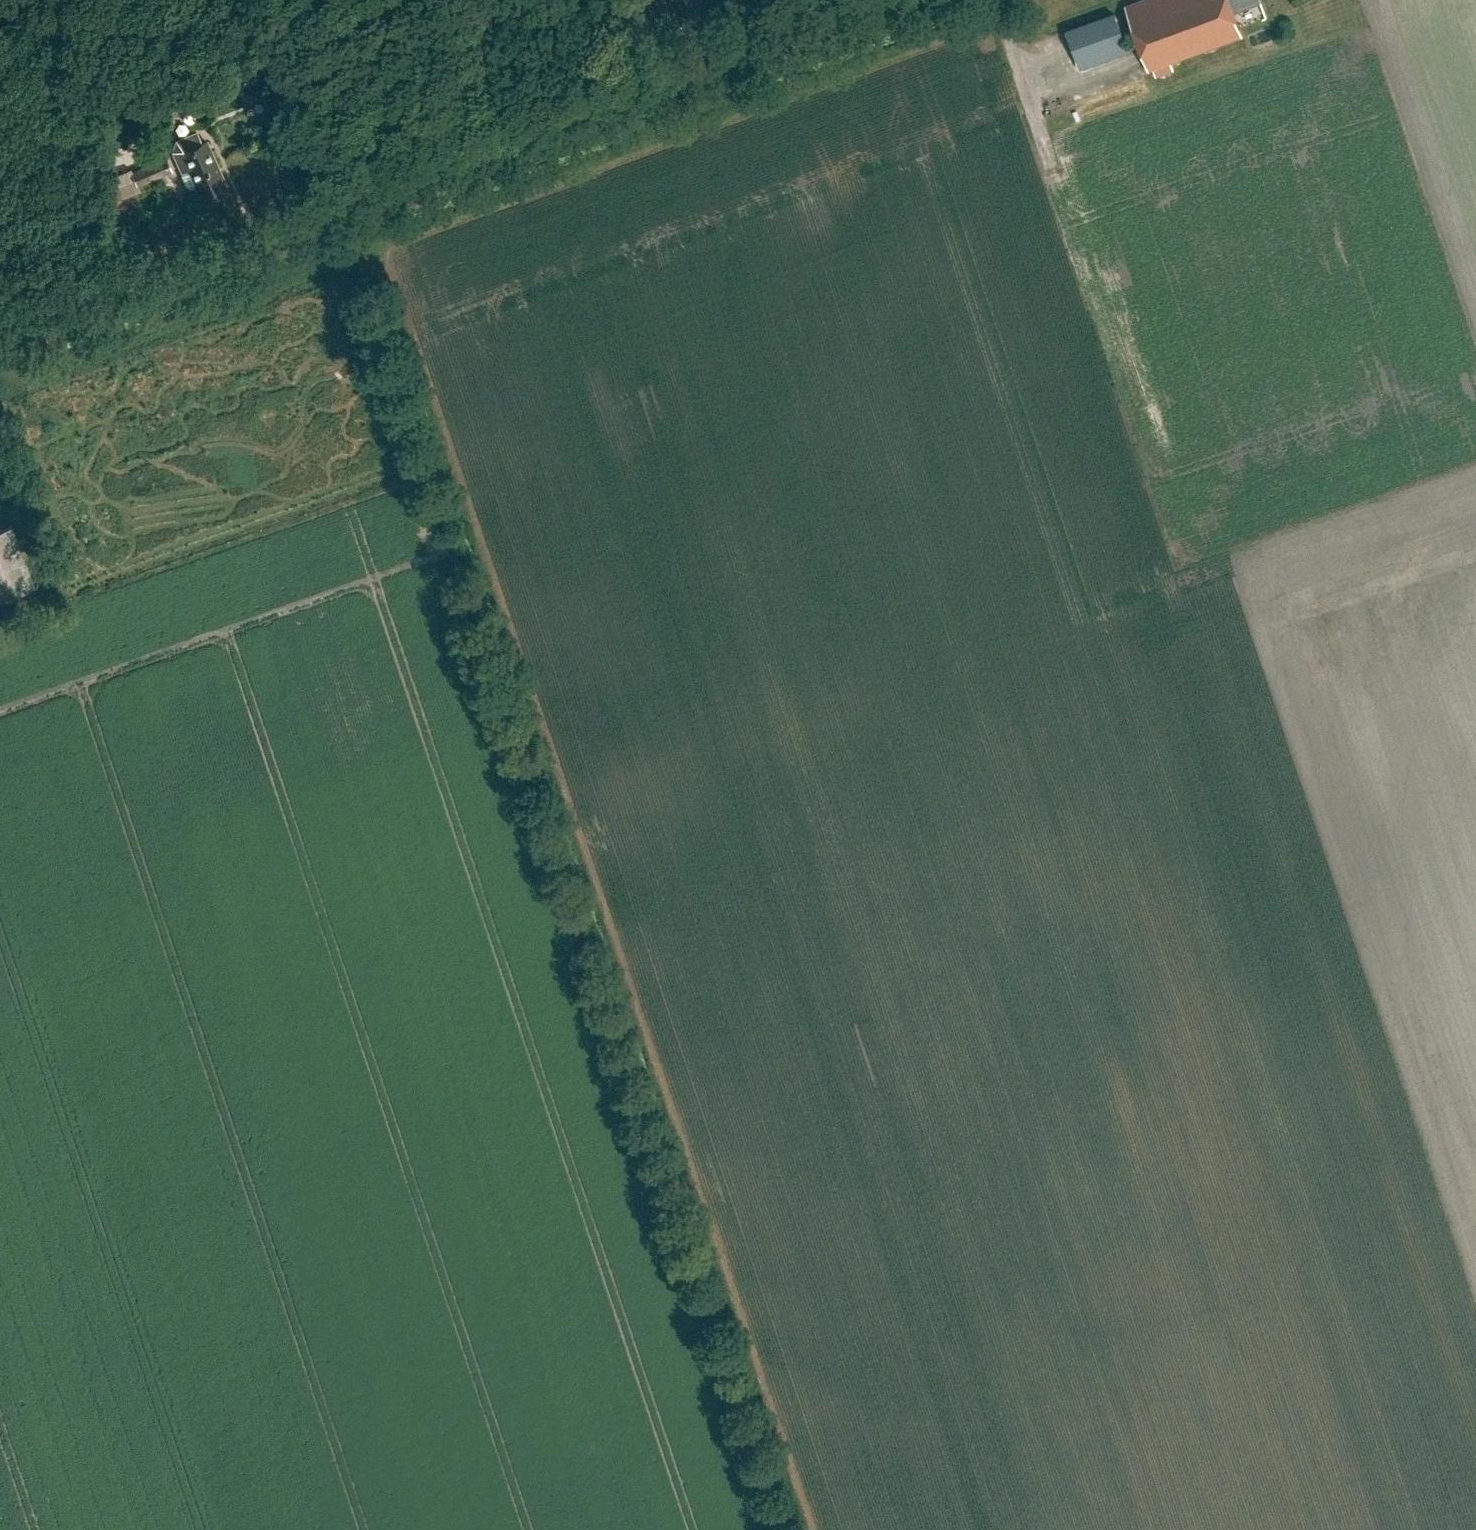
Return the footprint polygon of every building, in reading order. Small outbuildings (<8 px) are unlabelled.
[(1126,5),(1150,68),(1244,33),(1237,12),(1260,4),(1259,0),(1139,0),(1126,5)] [(1115,15),(1066,31),(1080,72),(1129,55),(1115,15)] [(204,143),(199,145),(195,135),(175,144),(170,151),(179,170),(188,166),(201,198),(224,188),(204,143)] [(166,158),(131,172),(137,186),(172,172),(166,158)] [(0,530),(0,599),(36,585),(14,525),(0,530)]
